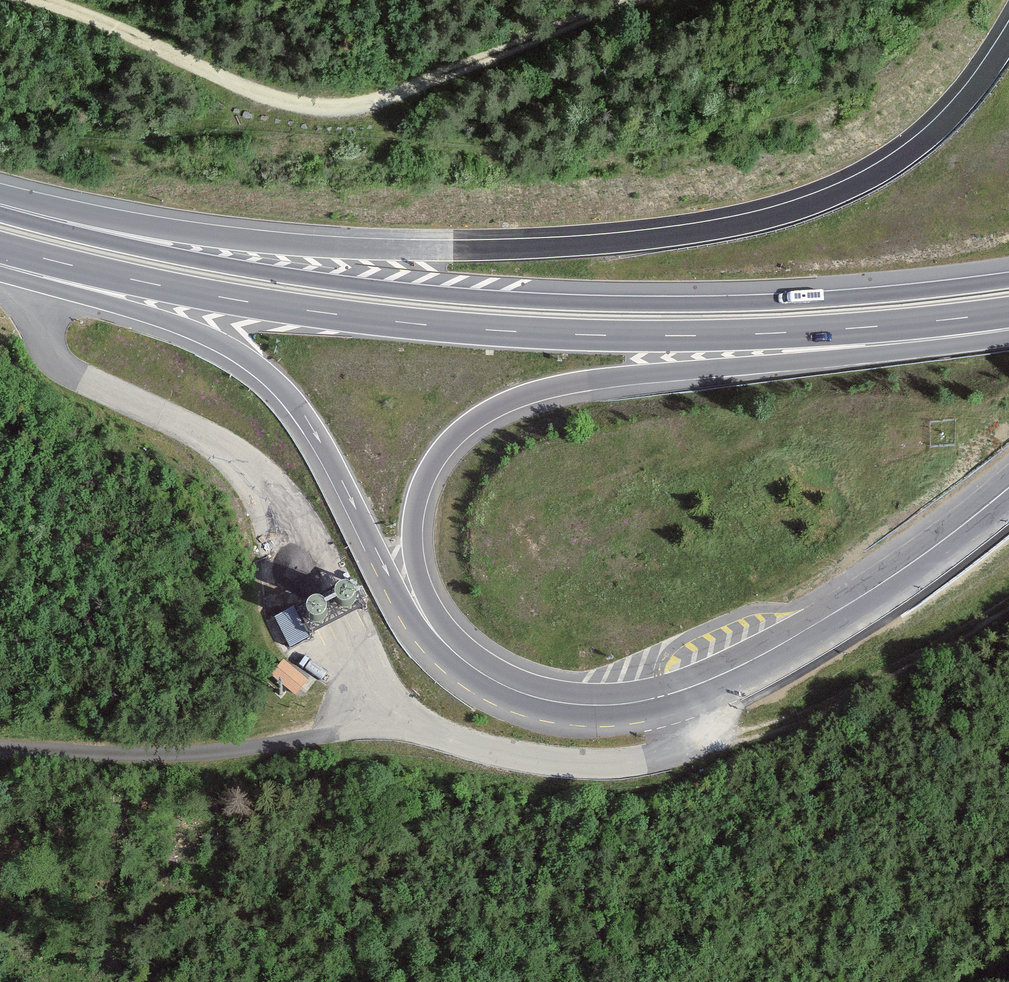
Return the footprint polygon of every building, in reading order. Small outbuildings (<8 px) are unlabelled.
[(338,625),(368,610),(352,579),(322,594),(275,619),(290,649),(338,625)] [(345,616),(350,614),(354,611),(357,607),(357,602),(356,597),(353,593),(349,591),(344,590),(339,591),(335,594),(332,599),(332,604),(333,608),(336,612),(340,615),(345,616)] [(317,631),(322,629),(326,626),(328,622),(329,617),(328,612),(325,608),(320,606),(316,605),(311,606),(307,609),(304,614),(303,619),(305,623),(308,627),(312,630),(317,631)] [(296,697),(309,681),(283,660),(270,676),(296,697)]
